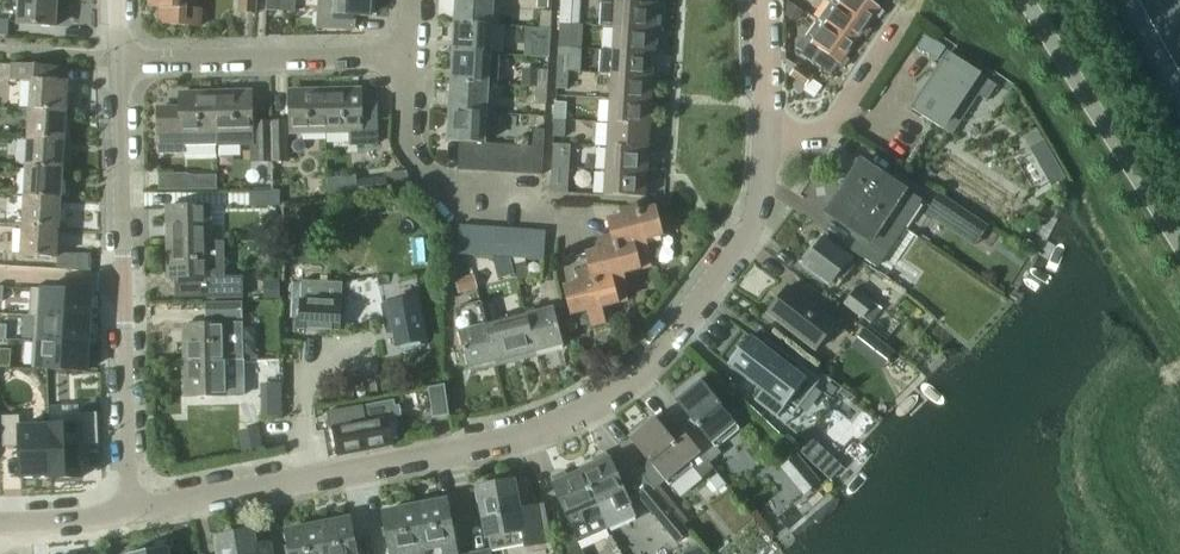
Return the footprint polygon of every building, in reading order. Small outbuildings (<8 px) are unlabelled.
[(57,0),(20,0),(18,24),(55,26),(57,0)] [(189,0),(148,0),(148,6),(164,7),(163,22),(160,21),(159,23),(201,25),(201,24),(198,24),(199,8),(188,7),(189,0)] [(258,0),(242,0),(241,10),(258,11),(258,0)] [(280,0),(267,0),(266,10),(280,10),(280,0)] [(318,27),(354,29),(355,15),(370,16),(371,0),(319,0),(318,27)] [(493,0),(457,0),(455,22),(492,24),(493,0)] [(537,8),(548,9),(549,0),(537,0),(537,8)] [(877,0),(842,0),(837,7),(870,31),(871,31),(866,27),(874,16),(879,19),(884,12),(873,5),(877,0)] [(601,1),(600,25),(616,27),(656,29),(658,4),(618,3),(601,1)] [(791,3),(784,14),(797,22),(804,12),(791,3)] [(870,31),(837,7),(830,3),(818,20),(824,25),(853,46),(861,34),(866,38),(870,31)] [(572,24),(573,8),(560,7),(559,24),(572,24)] [(550,28),(551,12),(539,12),(539,27),(550,28)] [(9,19),(0,19),(0,35),(8,35),(9,19)] [(811,44),(803,55),(830,75),(839,63),(844,67),(849,60),(845,57),(853,46),(824,25),(818,20),(804,39),(811,44)] [(490,54),(492,24),(455,22),(453,51),(490,54)] [(571,41),(572,24),(559,24),(558,41),(571,41)] [(549,45),(550,28),(539,27),(538,44),(549,45)] [(655,53),(656,29),(616,27),(615,50),(655,53)] [(655,53),(615,50),(602,50),(601,73),(613,74),(653,76),(655,53)] [(500,54),(490,54),(453,51),(452,81),(488,83),(498,84),(500,54)] [(947,53),(910,109),(939,128),(951,136),(978,94),(986,99),(996,85),(976,72),(947,53)] [(569,73),(570,56),(557,56),(556,72),(569,73)] [(66,112),(68,82),(53,81),(53,67),(11,65),(10,80),(31,82),(29,111),(66,112)] [(812,77),(797,66),(790,76),(805,87),(812,77)] [(522,70),(521,85),(537,86),(547,87),(548,71),(538,70),(522,70)] [(568,90),(569,73),(556,72),(555,89),(568,90)] [(651,100),(653,76),(613,74),(611,98),(651,100)] [(486,112),(488,83),(452,81),(450,110),(486,112)] [(546,105),(547,87),(537,86),(536,104),(546,105)] [(327,131),(326,91),(325,90),(325,92),(308,92),(308,91),(291,91),(291,132),(327,131)] [(327,90),(326,91),(327,131),(357,130),(358,145),(377,144),(376,104),(362,104),(362,90),(342,90),(342,92),(327,92),(327,90)] [(218,93),(217,93),(218,133),(218,145),(253,144),(254,162),(272,162),(271,122),(253,123),(252,92),(232,92),(232,94),(218,94),(218,93)] [(218,133),(217,93),(215,93),(215,94),(199,94),(199,93),(181,93),(181,108),(158,108),(159,152),(186,152),(186,146),(218,145),(218,133)] [(650,124),(651,100),(611,98),(610,122),(650,124)] [(565,120),(566,104),(555,104),(554,120),(565,120)] [(484,143),(486,112),(450,110),(448,141),(459,141),(473,142),(484,143)] [(64,141),(66,112),(29,111),(28,140),(64,141)] [(564,138),(565,120),(554,120),(553,137),(564,138)] [(289,162),(288,122),(273,122),(274,162),(289,162)] [(648,148),(650,124),(610,122),(608,146),(648,148)] [(533,129),(532,146),(544,147),(545,130),(533,129)] [(62,170),(64,141),(28,140),(26,169),(62,170)] [(1044,140),(1029,148),(1037,161),(1051,153),(1044,140)] [(471,171),(473,142),(459,141),(457,170),(471,171)] [(485,172),(487,143),(484,143),(473,142),(471,171),(485,172)] [(500,172),(501,144),(487,143),(485,172),(500,172)] [(513,173),(515,145),(501,144),(500,172),(513,173)] [(527,174),(529,146),(515,145),(513,173),(527,174)] [(544,147),(532,146),(529,146),(527,174),(543,175),(544,147)] [(647,172),(648,148),(608,146),(606,170),(647,172)] [(564,168),(565,151),(554,150),(553,167),(564,168)] [(919,201),(860,162),(843,187),(902,227),(919,201)] [(563,183),(564,168),(553,167),(552,183),(563,183)] [(61,199),(62,170),(26,169),(25,197),(61,199)] [(645,197),(647,172),(606,170),(605,194),(645,197)] [(217,175),(194,175),(194,190),(217,189),(217,175)] [(389,192),(387,176),(356,180),(358,196),(389,192)] [(876,267),(902,227),(843,187),(826,213),(860,236),(851,250),(876,267)] [(250,191),(250,205),(280,205),(280,190),(250,191)] [(940,193),(926,214),(975,247),(989,226),(940,193)] [(59,228),(61,199),(25,197),(23,225),(59,228)] [(210,241),(209,205),(168,206),(169,225),(171,225),(171,241),(169,241),(210,241)] [(645,240),(662,236),(655,208),(638,212),(637,207),(621,211),(622,216),(608,220),(612,235),(613,235),(616,247),(633,243),(637,260),(638,259),(640,270),(651,267),(648,257),(649,256),(645,240)] [(278,214),(262,214),(262,235),(278,235),(278,214)] [(472,255),(474,225),(460,224),(458,254),(472,255)] [(58,257),(59,228),(23,225),(21,255),(58,257)] [(487,256),(489,226),(474,225),(472,255),(487,256)] [(501,257),(502,227),(489,226),(487,256),(501,257)] [(514,258),(516,228),(502,227),(501,257),(514,258)] [(528,259),(531,229),(516,228),(514,258),(528,259)] [(543,260),(545,230),(531,229),(528,259),(543,260)] [(640,270),(638,259),(637,260),(633,243),(616,247),(613,235),(612,235),(600,238),(603,249),(586,254),(590,269),(593,281),(611,277),(615,293),(618,303),(628,300),(625,290),(627,290),(623,274),(640,270)] [(855,265),(821,238),(802,261),(831,284),(836,278),(841,282),(855,265)] [(210,241),(169,241),(169,242),(171,242),(172,259),(170,259),(170,278),(180,278),(181,293),(208,292),(208,298),(244,297),(243,276),(225,276),(224,240),(210,241)] [(269,248),(268,265),(280,265),(280,249),(269,248)] [(618,303),(615,293),(611,277),(593,281),(590,269),(578,272),(581,283),(564,287),(571,315),(587,311),(591,327),(604,324),(600,307),(618,303)] [(280,280),(263,280),(263,299),(280,299),(280,280)] [(340,331),(343,283),(302,281),(300,328),(340,331)] [(836,325),(788,287),(768,313),(816,351),(836,325)] [(31,288),(30,315),(89,319),(91,292),(31,288)] [(862,318),(874,303),(856,289),(844,304),(862,318)] [(423,340),(416,298),(385,304),(389,328),(395,327),(398,345),(423,340)] [(496,362),(486,325),(481,302),(455,308),(461,331),(459,332),(468,369),(496,362)] [(242,318),(242,303),(208,303),(208,318),(242,318)] [(870,324),(881,309),(874,303),(862,318),(870,324)] [(564,345),(554,307),(527,314),(536,352),(564,345)] [(536,352),(527,314),(486,325),(496,362),(536,352)] [(30,315),(30,316),(35,317),(34,341),(88,345),(89,319),(30,315)] [(242,359),(242,324),(185,325),(186,343),(187,343),(187,359),(186,359),(186,360),(226,359),(242,359)] [(881,370),(895,351),(865,328),(851,347),(881,370)] [(804,369),(766,339),(761,345),(750,336),(727,365),(761,392),(754,401),(776,418),(788,402),(797,409),(815,387),(799,374),(804,369)] [(34,341),(32,368),(86,371),(88,345),(34,341)] [(227,395),(226,359),(186,360),(186,361),(187,361),(188,378),(186,378),(186,396),(227,395)] [(740,428),(700,379),(676,399),(691,417),(680,426),(710,463),(723,452),(718,446),(740,428)] [(427,389),(433,419),(449,415),(443,385),(427,389)] [(362,405),(328,411),(332,429),(334,429),(339,456),(392,445),(387,417),(366,421),(362,405)] [(79,420),(50,421),(52,478),(83,477),(82,445),(98,444),(97,413),(79,414),(79,420)] [(19,416),(2,417),(3,447),(19,447),(21,479),(52,477),(50,426),(20,427),(19,416)] [(710,463),(680,426),(669,435),(654,417),(630,436),(670,485),(694,466),(699,472),(710,463)] [(258,430),(239,433),(243,454),(262,450),(258,430)] [(812,438),(800,452),(813,463),(825,449),(812,438)] [(599,465),(583,472),(603,514),(609,529),(636,517),(629,503),(610,459),(609,460),(607,455),(596,459),(599,465)] [(796,456),(781,469),(793,484),(809,471),(796,456)] [(552,476),(550,477),(554,485),(553,485),(573,528),(580,542),(609,529),(603,514),(583,472),(566,479),(563,474),(553,479),(552,476)] [(513,480),(478,487),(488,536),(491,553),(525,546),(552,541),(545,505),(518,510),(513,480)] [(690,533),(650,484),(638,495),(677,543),(690,533)] [(447,500),(415,506),(424,553),(454,553),(457,553),(447,500)] [(415,506),(383,513),(391,551),(388,552),(388,553),(424,553),(415,506)] [(350,519),(319,525),(325,553),(357,553),(350,519)] [(319,525),(286,531),(291,553),(325,553),(319,525)] [(271,543),(255,546),(252,531),(217,537),(220,553),(273,553),(271,543)] [(559,539),(566,553),(584,553),(574,532),(559,539)]
